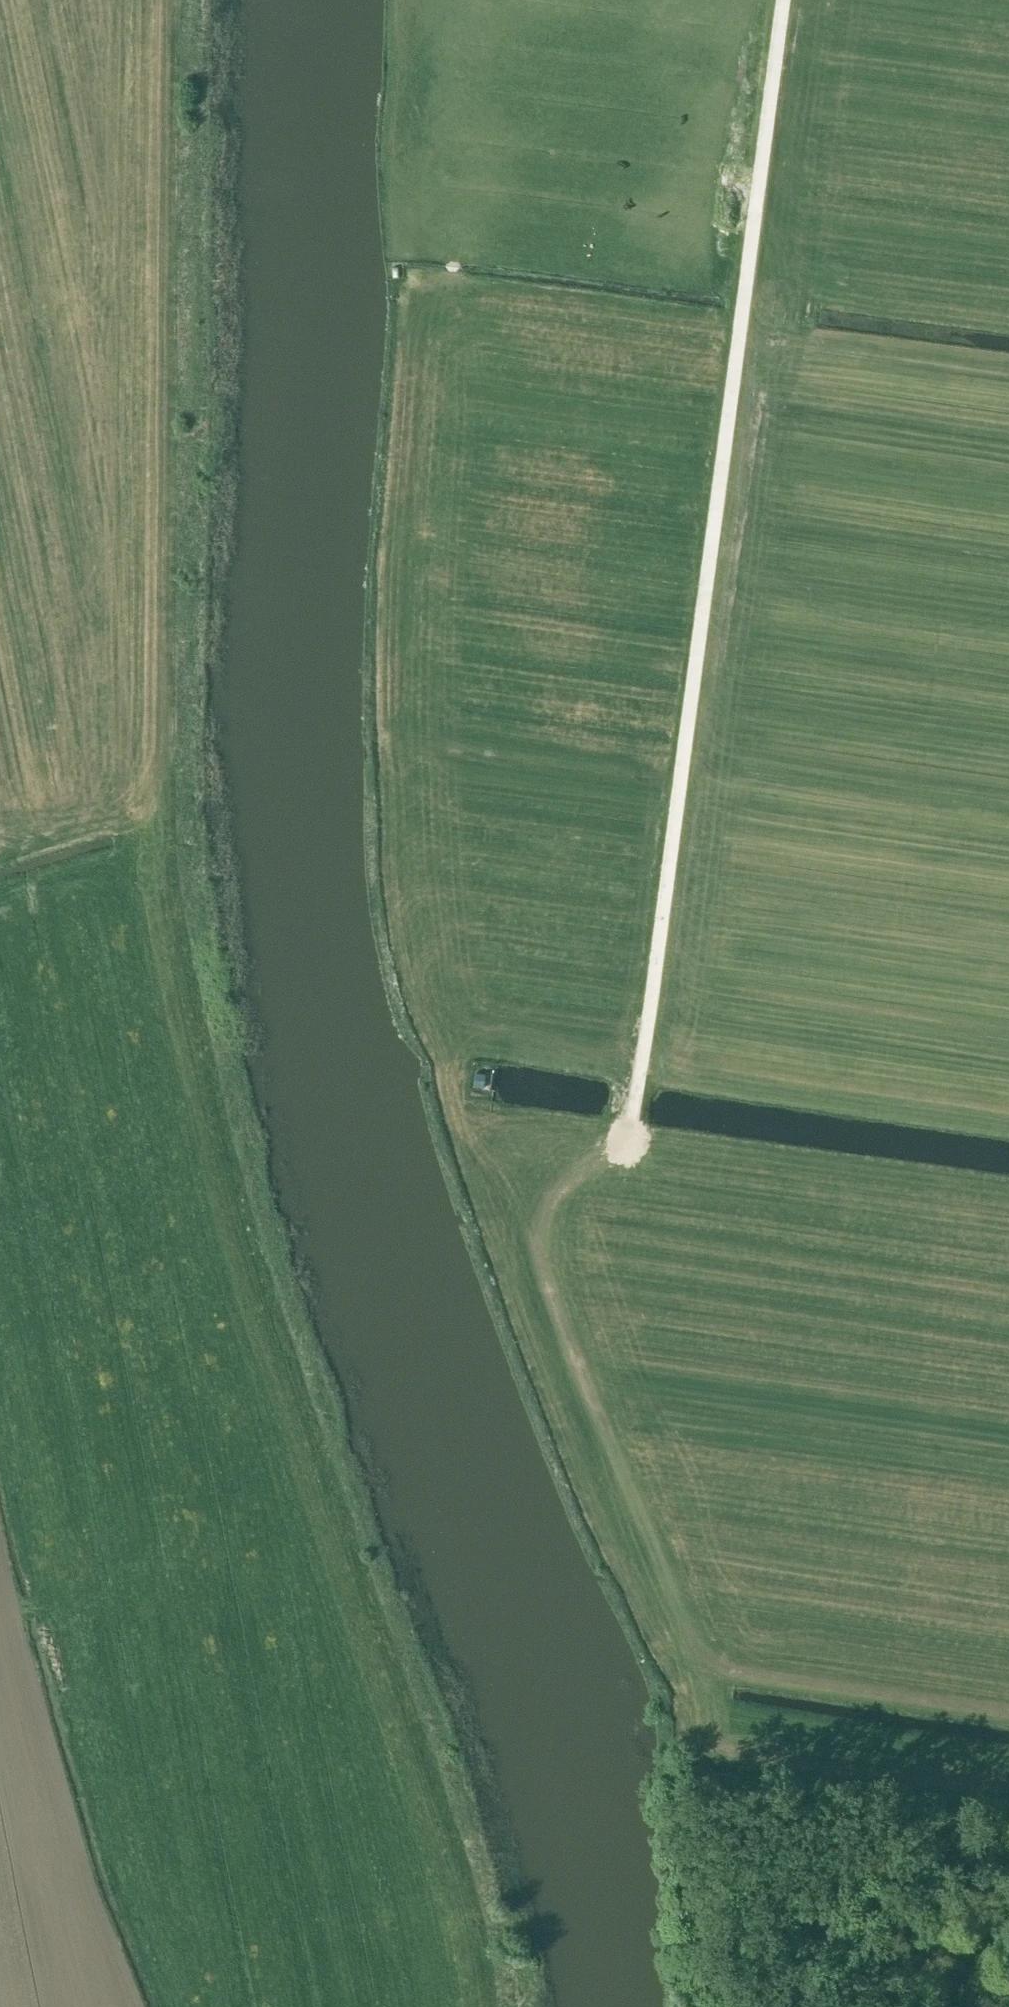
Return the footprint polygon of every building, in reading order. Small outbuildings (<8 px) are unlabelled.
[(485,1075),(474,1074),(474,1090),(484,1090),(485,1075)]
